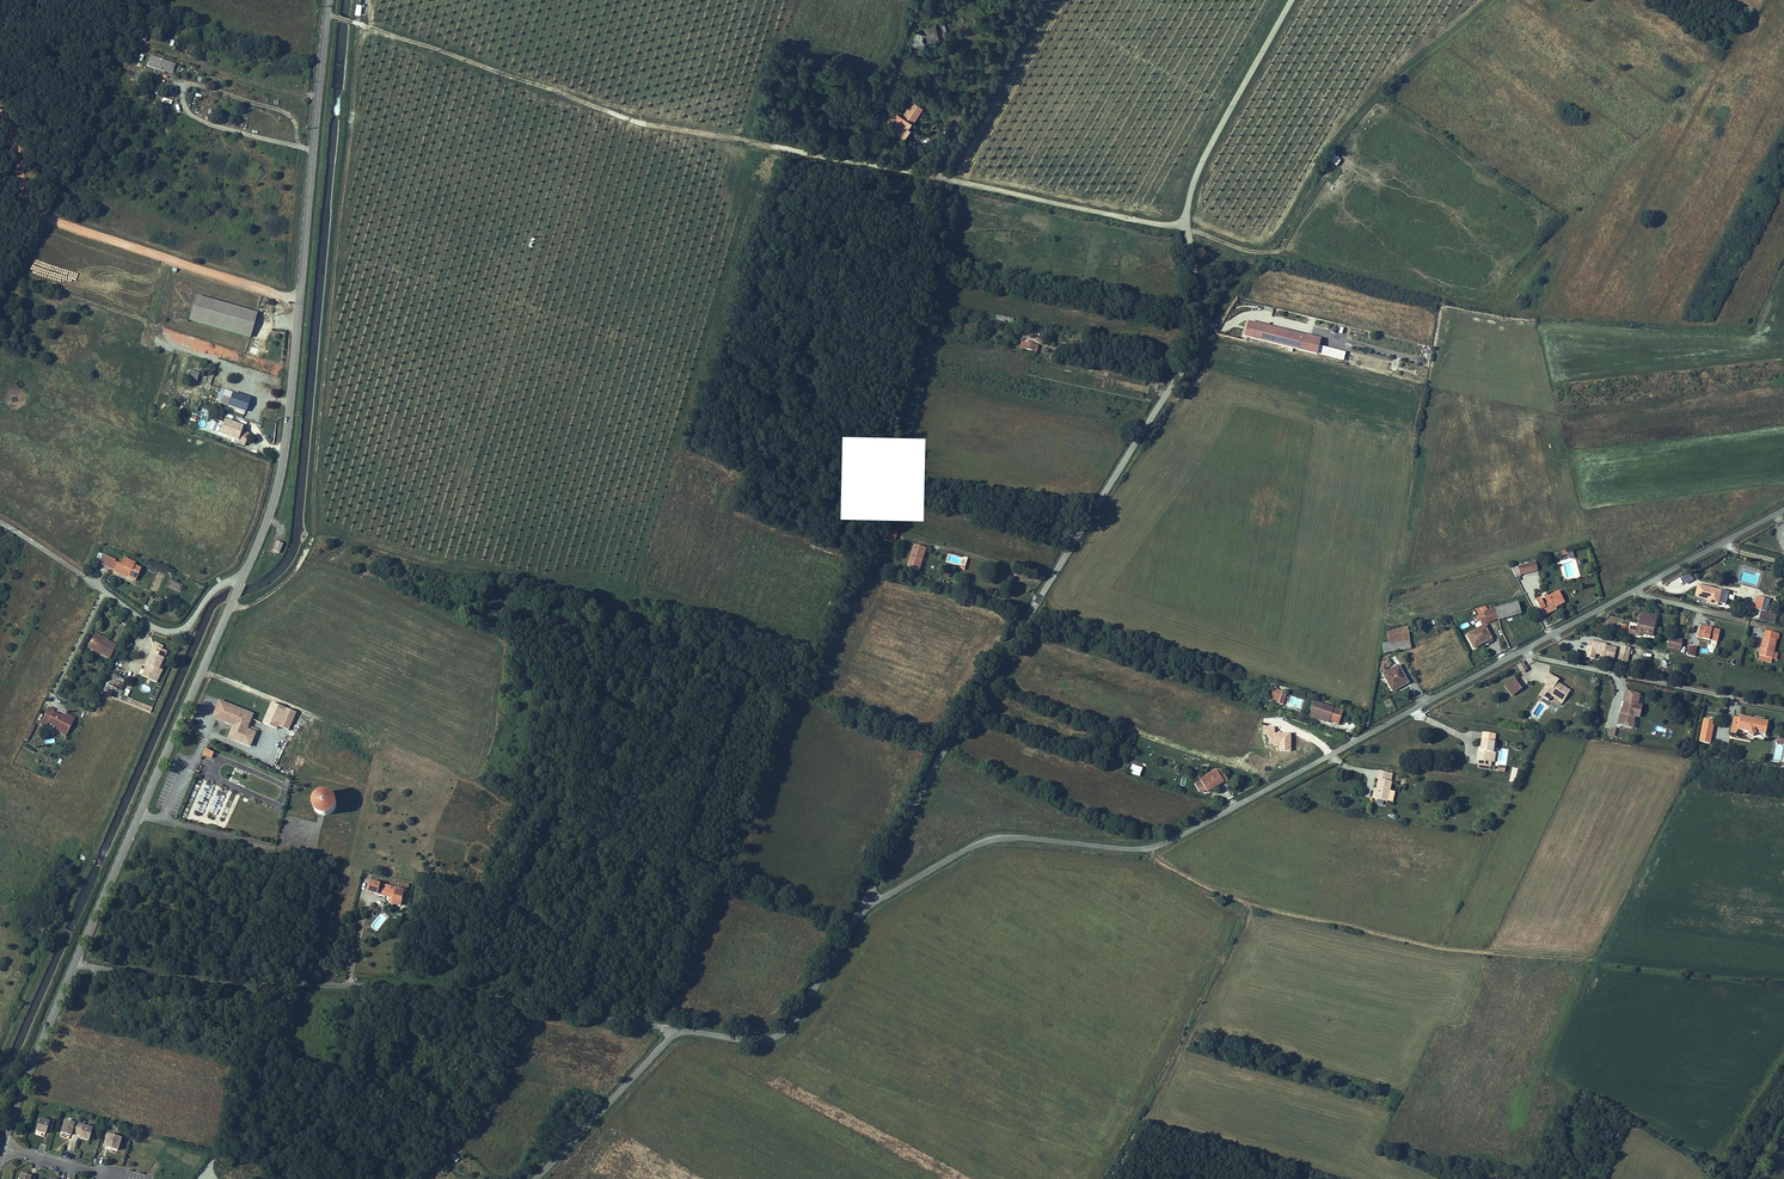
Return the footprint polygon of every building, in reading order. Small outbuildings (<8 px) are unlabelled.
[(144,25),(136,43),(143,45),(144,42),(147,43),(153,29),(144,25)] [(939,27),(926,26),(926,34),(913,33),(912,46),(925,47),(925,40),(937,41),(939,27)] [(172,74),(175,64),(150,55),(147,66),(172,74)] [(924,99),(914,96),(913,103),(915,103),(912,115),(904,113),(902,120),(910,122),(909,130),(921,133),(923,124),(920,124),(921,117),(920,117),(924,99)] [(909,130),(910,122),(902,120),(899,119),(898,123),(904,125),(903,131),(920,136),(921,133),(909,130)] [(204,297),(197,320),(256,338),(263,316),(204,297)] [(1322,341),(1250,322),(1246,337),(1318,356),(1322,341)] [(1028,340),(1025,347),(1039,350),(1040,343),(1028,340)] [(220,360),(217,369),(235,375),(238,366),(220,360)] [(279,376),(282,366),(268,362),(265,372),(279,376)] [(195,375),(199,377),(201,374),(205,375),(206,372),(198,369),(195,375)] [(233,390),(229,398),(236,400),(239,392),(233,390)] [(229,398),(228,403),(251,412),(256,398),(239,392),(236,400),(229,398)] [(199,415),(206,417),(209,407),(203,405),(199,415)] [(697,417),(693,425),(703,429),(707,420),(697,417)] [(230,421),(225,434),(243,441),(248,428),(230,421)] [(887,542),(891,532),(882,529),(879,539),(887,542)] [(276,541),(272,551),(280,553),(283,543),(276,541)] [(924,550),(916,548),(918,544),(914,542),(912,547),(913,547),(912,552),(911,552),(906,565),(918,569),(924,550)] [(286,556),(290,546),(284,544),(280,553),(286,556)] [(1739,545),(1738,554),(1761,558),(1763,549),(1739,545)] [(1572,550),(1561,551),(1562,559),(1573,557),(1572,550)] [(1537,573),(1535,564),(1518,569),(1520,577),(1537,573)] [(125,565),(119,578),(129,582),(128,584),(136,587),(141,574),(135,571),(136,569),(125,565)] [(106,566),(104,572),(114,576),(116,572),(108,569),(109,567),(106,566)] [(946,571),(943,577),(949,580),(952,573),(946,571)] [(1689,572),(1681,575),(1683,584),(1692,581),(1689,572)] [(168,588),(181,591),(182,583),(169,580),(168,588)] [(1697,586),(1695,596),(1698,597),(1699,597),(1706,599),(1706,602),(1717,604),(1720,591),(1697,586)] [(1537,604),(1545,619),(1558,612),(1557,610),(1566,605),(1560,594),(1543,603),(1542,601),(1537,604)] [(1752,608),(1766,611),(1769,598),(1755,595),(1752,608)] [(1516,618),(1513,606),(1491,611),(1494,623),(1516,618)] [(1766,613),(1766,611),(1760,610),(1758,621),(1773,623),(1774,614),(1766,613)] [(1658,617),(1644,614),(1640,630),(1633,629),(1631,636),(1640,637),(1641,635),(1653,637),(1658,617)] [(1477,625),(1487,620),(1484,615),(1474,620),(1477,625)] [(1717,642),(1720,629),(1699,625),(1697,639),(1717,642)] [(1408,628),(1388,633),(1389,637),(1409,632),(1408,628)] [(1469,653),(1481,647),(1487,644),(1480,630),(1462,639),(1469,653)] [(1762,637),(1760,642),(1773,645),(1775,639),(1776,639),(1778,633),(1765,631),(1763,637),(1762,637)] [(1409,632),(1389,637),(1390,644),(1411,639),(1409,632)] [(99,634),(97,638),(119,649),(120,647),(109,642),(110,640),(99,634)] [(119,649),(97,638),(91,649),(113,660),(119,649)] [(1671,638),(1669,647),(1683,650),(1685,641),(1671,638)] [(1413,648),(1411,639),(1390,644),(1384,646),(1386,654),(1413,648)] [(1598,657),(1598,659),(1608,661),(1610,650),(1600,647),(1600,646),(1583,642),(1580,658),(1589,660),(1590,655),(1598,657)] [(1760,642),(1758,655),(1771,658),(1776,660),(1777,654),(1772,653),(1773,645),(1760,642)] [(1487,644),(1481,647),(1484,652),(1490,649),(1487,644)] [(1623,656),(1625,647),(1616,645),(1614,654),(1623,656)] [(157,654),(159,650),(165,652),(166,649),(159,646),(155,653),(157,654)] [(159,678),(167,662),(170,655),(165,652),(159,650),(157,654),(149,673),(159,678)] [(1382,671),(1393,693),(1409,684),(1401,666),(1390,673),(1388,668),(1392,665),(1390,660),(1384,663),(1382,671)] [(170,663),(167,662),(159,678),(162,679),(170,663)] [(1521,673),(1527,669),(1522,662),(1516,666),(1521,673)] [(119,681),(121,677),(111,671),(109,675),(119,681)] [(157,683),(159,678),(149,673),(146,677),(157,683)] [(1537,696),(1542,700),(1548,692),(1561,702),(1567,692),(1554,683),(1556,680),(1546,674),(1541,682),(1545,685),(1537,696)] [(1511,680),(1502,687),(1510,697),(1519,690),(1511,680)] [(106,685),(104,691),(121,697),(123,690),(106,685)] [(1619,720),(1626,693),(1612,689),(1610,699),(1611,699),(1609,706),(1610,706),(1609,711),(1607,710),(1604,722),(1618,726),(1619,726),(1620,721),(1619,720)] [(1280,690),(1276,700),(1289,705),(1293,695),(1280,690)] [(1548,692),(1542,700),(1545,703),(1549,696),(1557,702),(1560,704),(1561,702),(1548,692)] [(254,714),(236,707),(220,701),(213,718),(230,725),(226,737),(251,748),(257,732),(248,729),(254,714)] [(296,713),(271,702),(262,723),(277,730),(278,727),(288,731),(296,713)] [(1343,725),(1347,712),(1318,703),(1314,715),(1330,720),(1328,724),(1333,725),(1334,722),(1343,725)] [(44,724),(50,727),(51,725),(71,734),(78,719),(70,715),(67,719),(57,714),(58,711),(51,709),(44,724)] [(1330,720),(1314,715),(1313,719),(1328,724),(1330,720)] [(1763,720),(1735,715),(1735,717),(1729,716),(1725,732),(1731,733),(1732,728),(1744,731),(1745,735),(1747,735),(1750,732),(1760,734),(1763,720)] [(1703,719),(1697,741),(1709,744),(1715,721),(1703,719)] [(33,724),(24,739),(27,741),(36,726),(33,724)] [(1776,742),(1783,743),(1783,735),(1777,734),(1776,742)] [(1497,740),(1484,738),(1482,748),(1481,748),(1479,758),(1481,758),(1480,763),(1492,765),(1493,760),(1491,760),(1493,750),(1495,751),(1497,740)] [(1120,748),(1117,757),(1122,759),(1125,750),(1120,748)] [(1145,769),(1135,766),(1132,775),(1142,778),(1145,769)] [(1196,786),(1200,792),(1203,791),(1204,793),(1208,791),(1209,793),(1225,783),(1223,779),(1226,777),(1222,770),(1196,786)] [(1218,770),(1202,780),(1203,782),(1219,772),(1218,770)] [(1387,773),(1378,771),(1376,779),(1378,779),(1376,789),(1374,788),(1372,798),(1373,799),(1386,802),(1387,797),(1391,797),(1392,792),(1388,791),(1390,782),(1385,781),(1387,773)] [(346,814),(346,813),(346,812),(346,811),(345,810),(345,809),(345,808),(344,808),(344,807),(343,806),(342,805),(341,804),(340,803),(339,803),(338,803),(338,802),(337,802),(336,802),(335,802),(334,802),(333,802),(332,802),(331,802),(330,802),(329,803),(328,803),(327,803),(327,804),(326,804),(325,805),(324,806),(324,807),(323,808),(322,809),(322,810),(322,811),(321,812),(321,813),(321,814),(321,815),(321,816),(321,817),(322,818),(322,819),(323,820),(323,821),(324,822),(325,823),(325,824),(326,824),(327,825),(328,826),(329,826),(330,826),(331,827),(332,827),(333,827),(334,827),(335,827),(336,827),(337,827),(338,826),(339,826),(340,825),(341,825),(341,824),(342,824),(343,823),(343,822),(344,822),(344,821),(345,820),(345,819),(346,818),(346,817),(346,816),(346,815),(346,814)] [(370,877),(367,886),(376,888),(378,879),(370,877)] [(378,879),(376,888),(378,889),(378,886),(390,889),(391,882),(378,879)] [(393,892),(392,896),(401,898),(404,885),(391,882),(390,889),(394,889),(393,892)] [(52,1119),(43,1117),(40,1129),(49,1131),(50,1129),(50,1127),(55,1128),(57,1119),(52,1118),(52,1119)] [(77,1121),(68,1118),(65,1131),(74,1133),(75,1130),(75,1128),(80,1130),(82,1120),(78,1119),(77,1121)] [(95,1126),(86,1123),(87,1122),(82,1120),(80,1130),(84,1131),(84,1133),(83,1135),(92,1138),(95,1126)] [(122,1148),(125,1136),(112,1132),(109,1141),(113,1142),(113,1145),(122,1148)] [(457,1163),(460,1158),(452,1153),(449,1158),(457,1163)]
